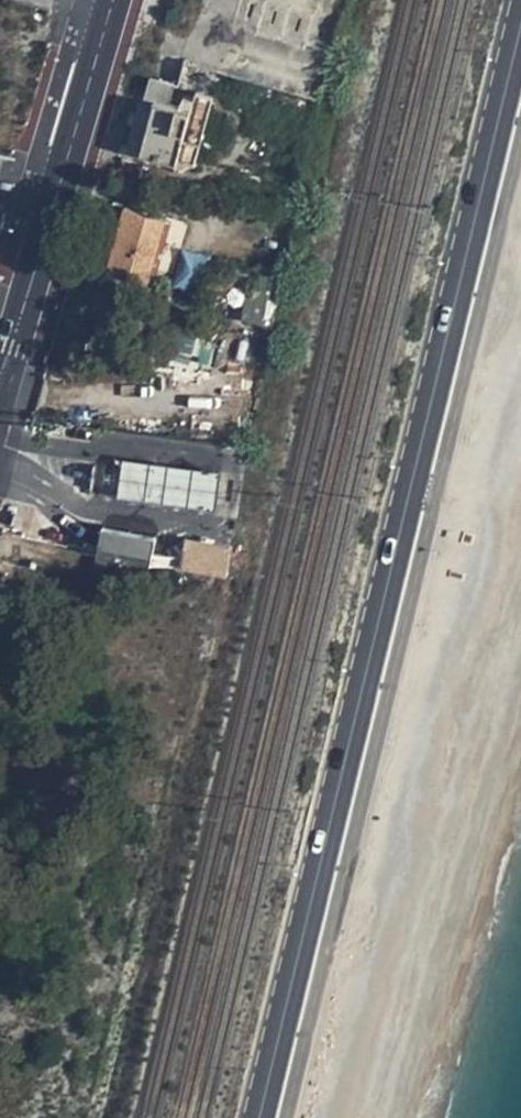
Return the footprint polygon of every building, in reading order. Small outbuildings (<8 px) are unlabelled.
[(159,100),(141,96),(125,157),(152,164),(163,163),(174,166),(176,159),(192,163),(211,96),(195,92),(193,98),(177,93),(173,105),(167,103),(174,82),(166,79),(159,100)] [(165,216),(124,205),(106,269),(147,280),(165,216)] [(178,252),(174,291),(201,294),(205,255),(178,252)] [(127,460),(123,493),(216,505),(220,472),(127,460)] [(92,555),(148,565),(149,556),(151,544),(95,533),(92,555)] [(191,544),(182,542),(177,570),(191,573),(223,579),(231,544),(199,538),(191,544)]
